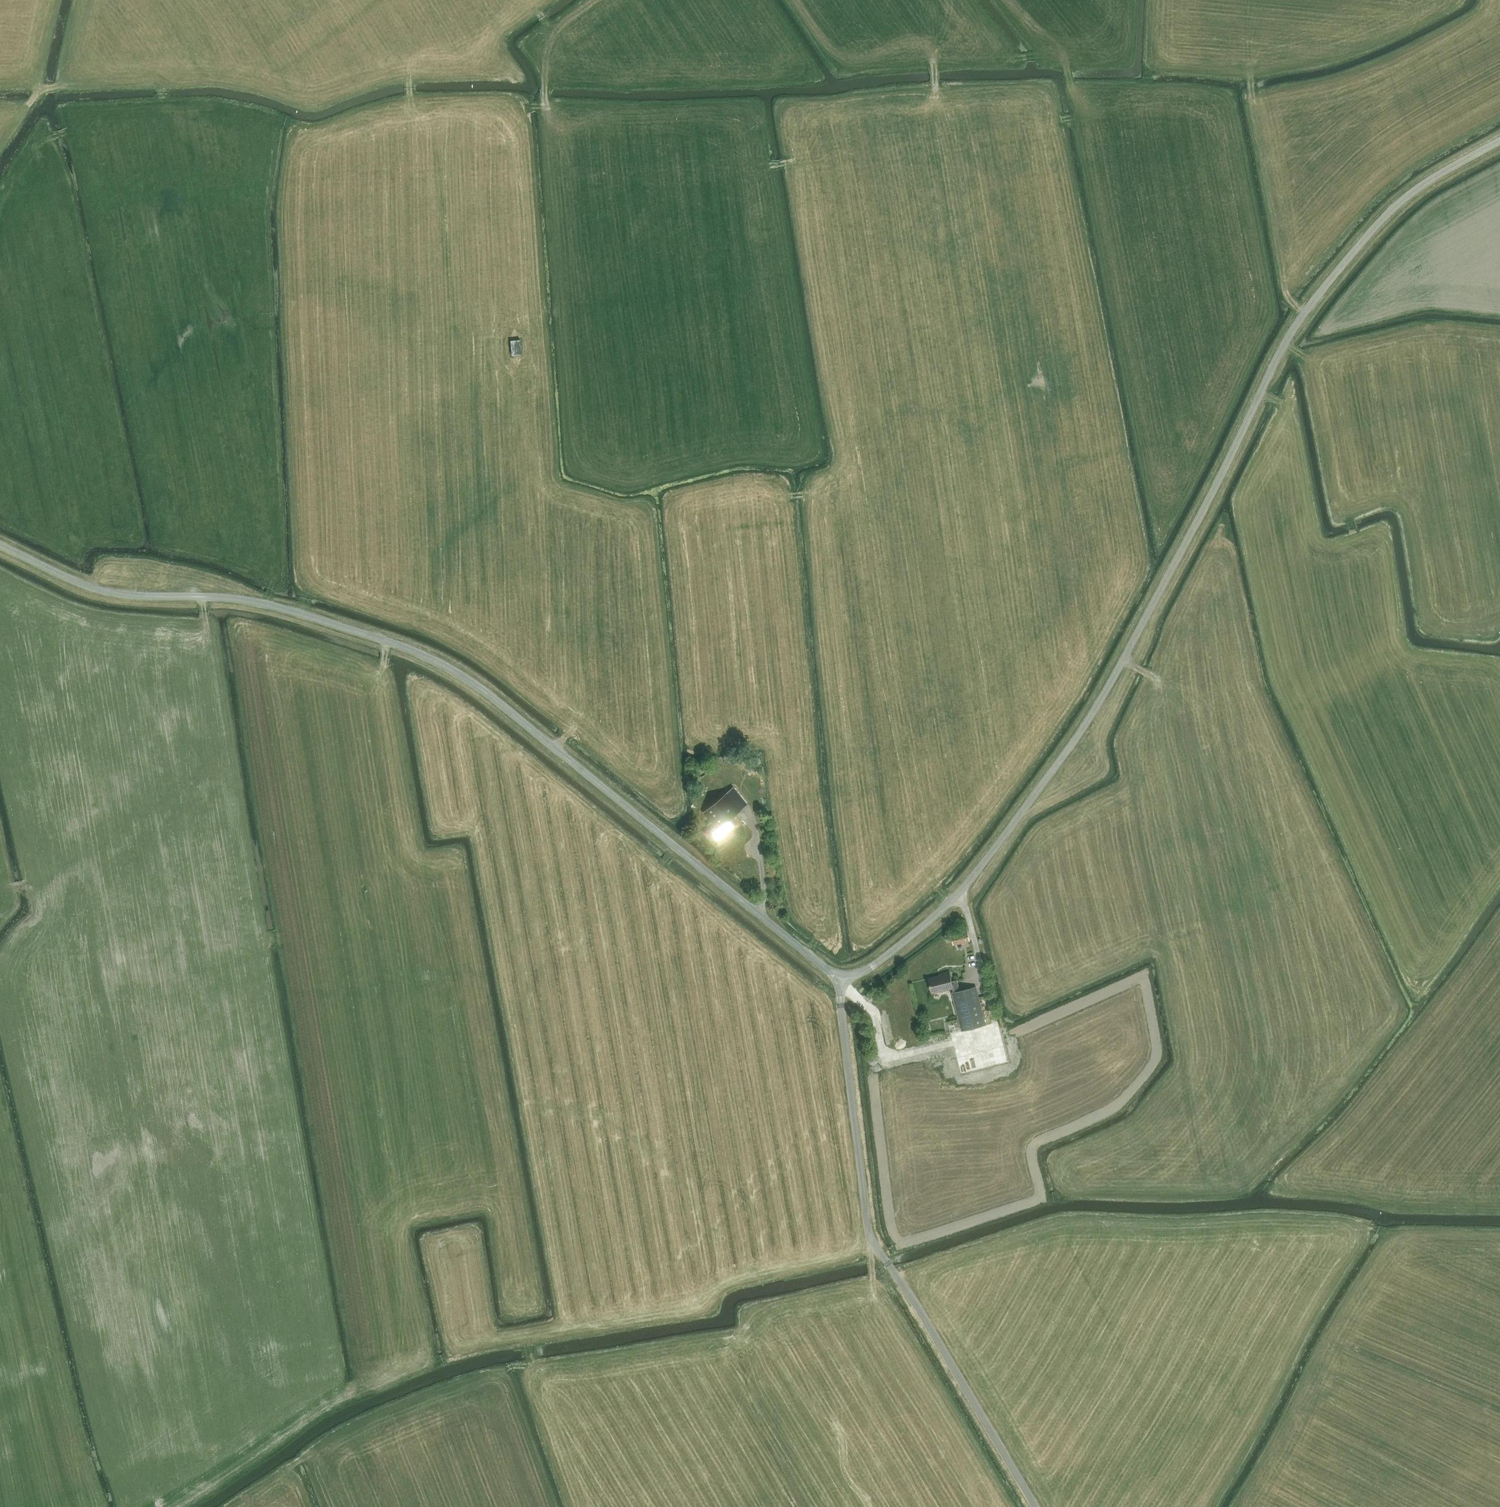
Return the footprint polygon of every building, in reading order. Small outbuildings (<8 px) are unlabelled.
[(521,340),(510,341),(512,356),(522,355),(521,340)] [(754,757),(753,757),(752,758),(752,759),(751,759),(751,760),(751,761),(751,762),(752,763),(752,764),(753,765),(754,765),(755,766),(756,766),(757,765),(758,765),(759,764),(760,763),(760,762),(760,761),(760,760),(760,759),(759,758),(758,757),(757,757),(756,756),(755,756),(755,757),(754,757)] [(726,841),(744,826),(734,815),(740,810),(739,810),(746,804),(733,787),(726,793),(704,812),(711,821),(706,824),(710,828),(704,833),(716,847),(724,840),(726,841)] [(951,935),(954,945),(970,941),(967,931),(951,935)] [(932,991),(932,993),(952,988),(953,992),(952,992),(962,1031),(986,1025),(976,986),(960,990),(957,980),(952,981),(949,971),(941,973),(942,975),(929,978),(930,985),(929,987),(929,990),(932,991)]
